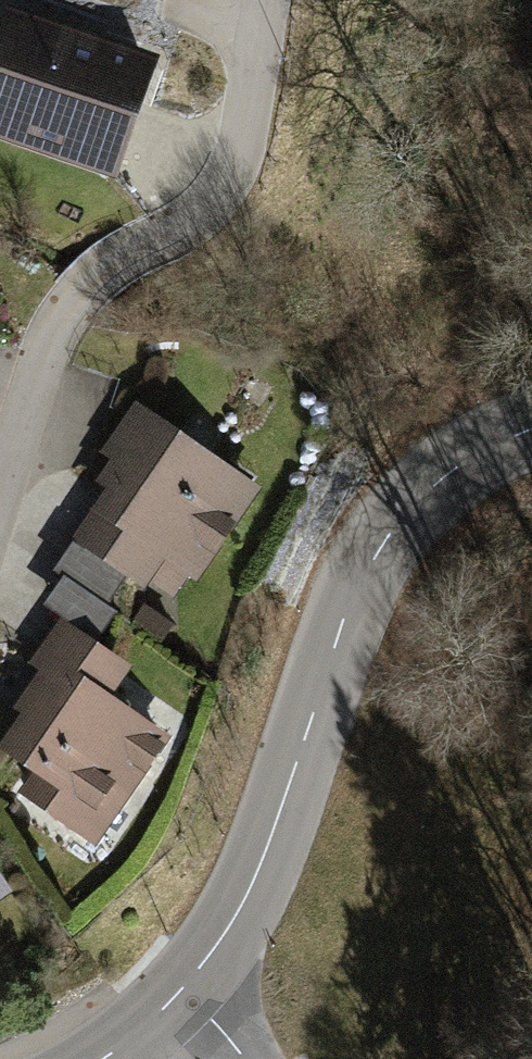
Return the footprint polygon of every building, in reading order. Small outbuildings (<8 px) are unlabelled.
[(8,7),(0,29),(0,139),(121,181),(163,61),(8,7)] [(265,486),(137,398),(101,450),(111,457),(96,479),(107,487),(71,539),(75,542),(128,577),(145,590),(167,560),(198,582),(265,486)] [(128,577),(75,542),(56,569),(65,574),(110,604),(128,577)] [(110,604),(65,574),(46,603),(61,613),(100,639),(119,611),(110,604)] [(144,604),(131,623),(161,644),(174,624),(144,604)] [(29,662),(40,669),(15,707),(23,711),(0,745),(0,748),(36,773),(20,797),(98,850),(175,734),(119,696),(139,665),(100,639),(61,613),(29,662)] [(11,890),(0,874),(0,898),(11,890)]
